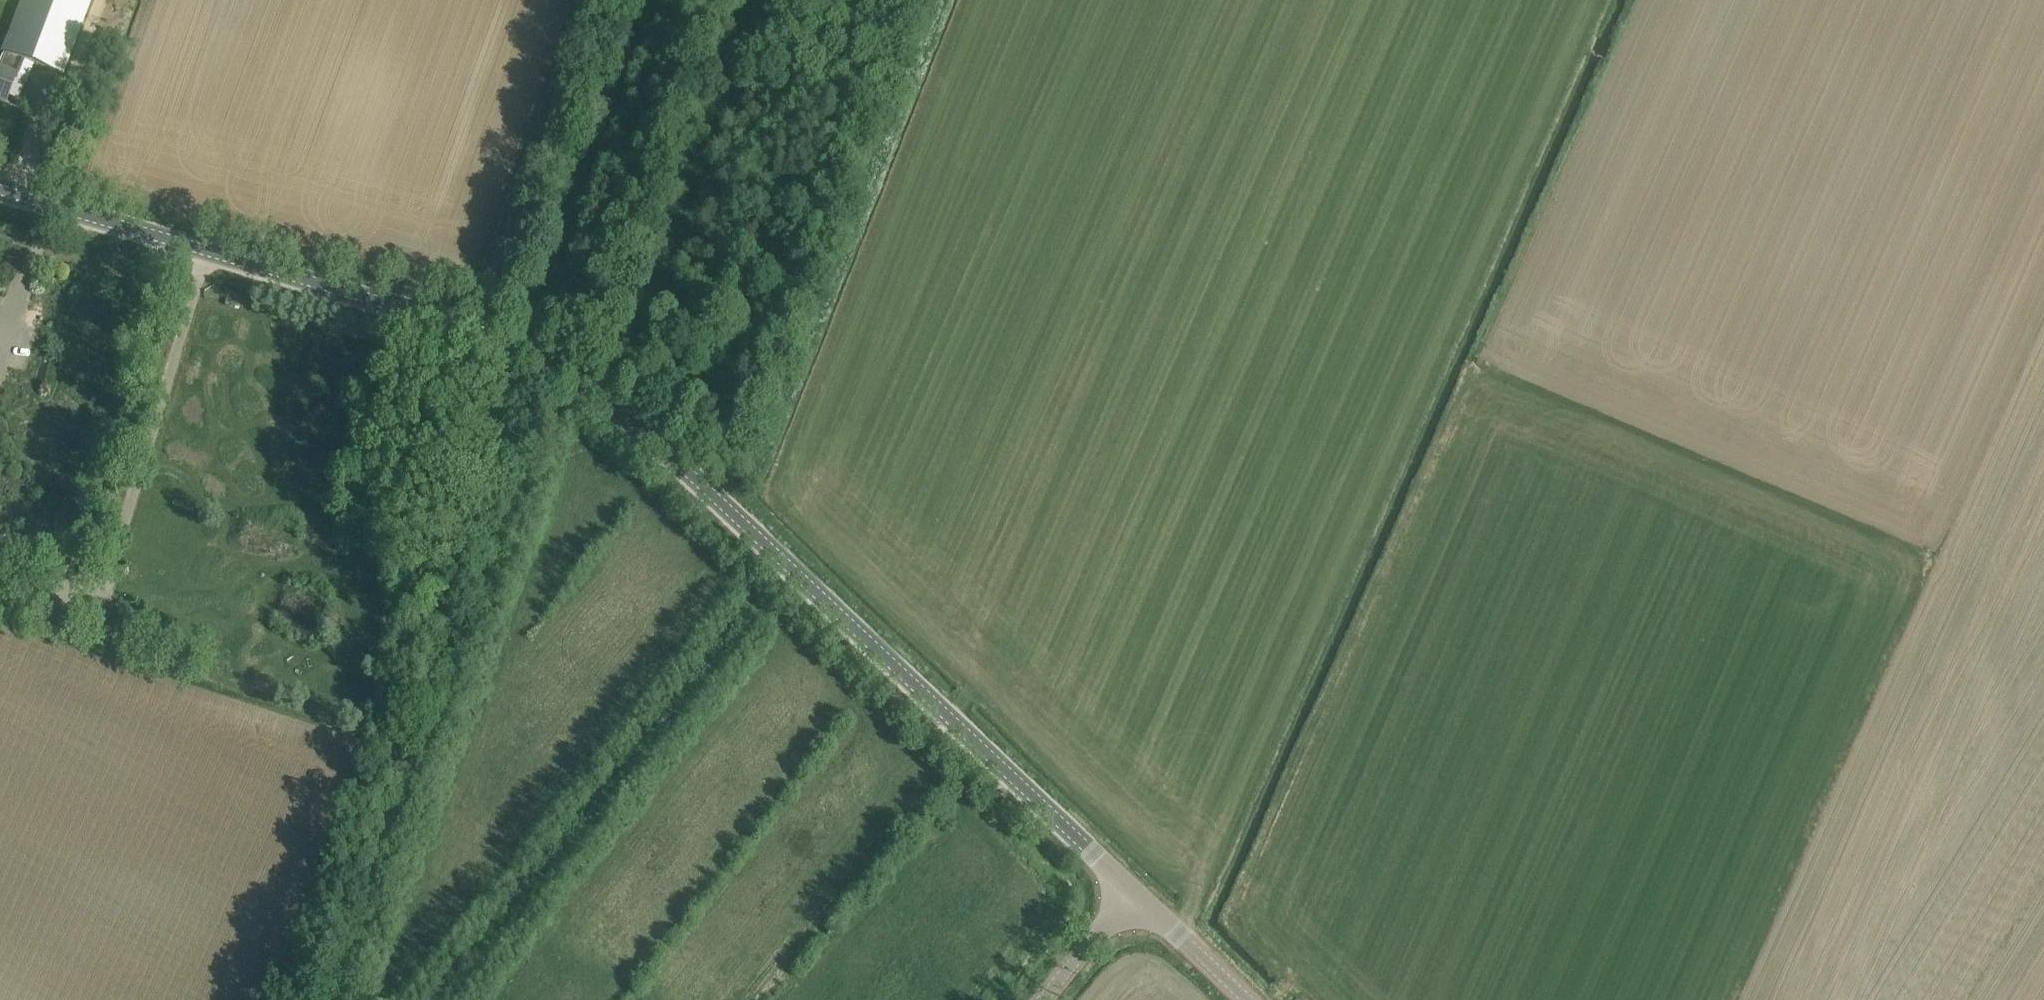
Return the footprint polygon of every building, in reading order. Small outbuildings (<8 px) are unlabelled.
[(2,53),(20,60),(62,76),(91,0),(21,0),(2,53)] [(2,53),(0,57),(0,102),(6,104),(15,78),(14,77),(20,60),(2,53)]
